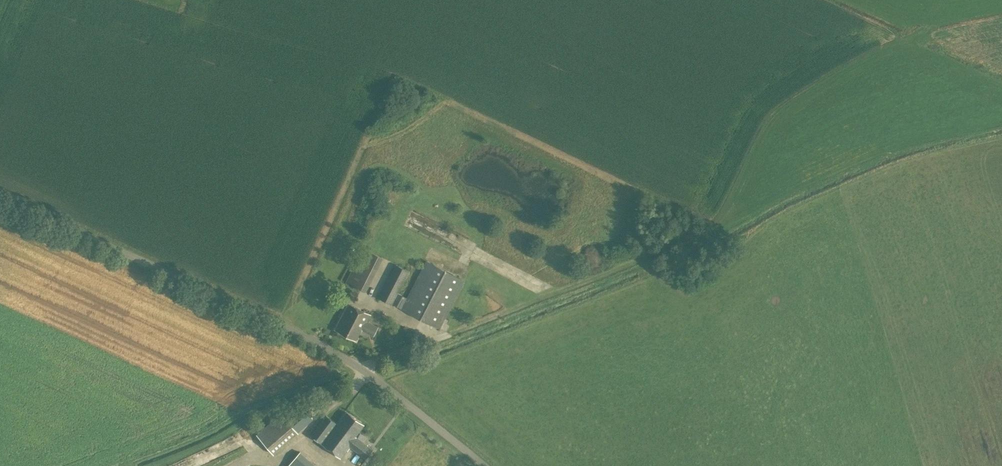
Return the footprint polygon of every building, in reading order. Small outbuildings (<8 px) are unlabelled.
[(346,281),(360,288),(377,255),(363,248),(346,281)] [(379,297),(440,329),(465,280),(466,280),(467,276),(463,274),(461,278),(426,260),(412,288),(407,298),(398,293),(403,283),(404,284),(410,271),(396,264),(379,297)] [(378,326),(366,320),(370,313),(347,302),(333,328),(356,340),(362,328),(373,334),(378,326)] [(300,404),(285,417),(298,432),(313,419),(300,404)] [(340,458),(350,446),(366,458),(373,450),(355,436),(364,425),(346,411),(337,424),(326,416),(311,435),(340,458)] [(274,453),(298,432),(285,417),(283,414),(258,435),(274,453)] [(300,451),(287,465),(317,465),(300,451)]
